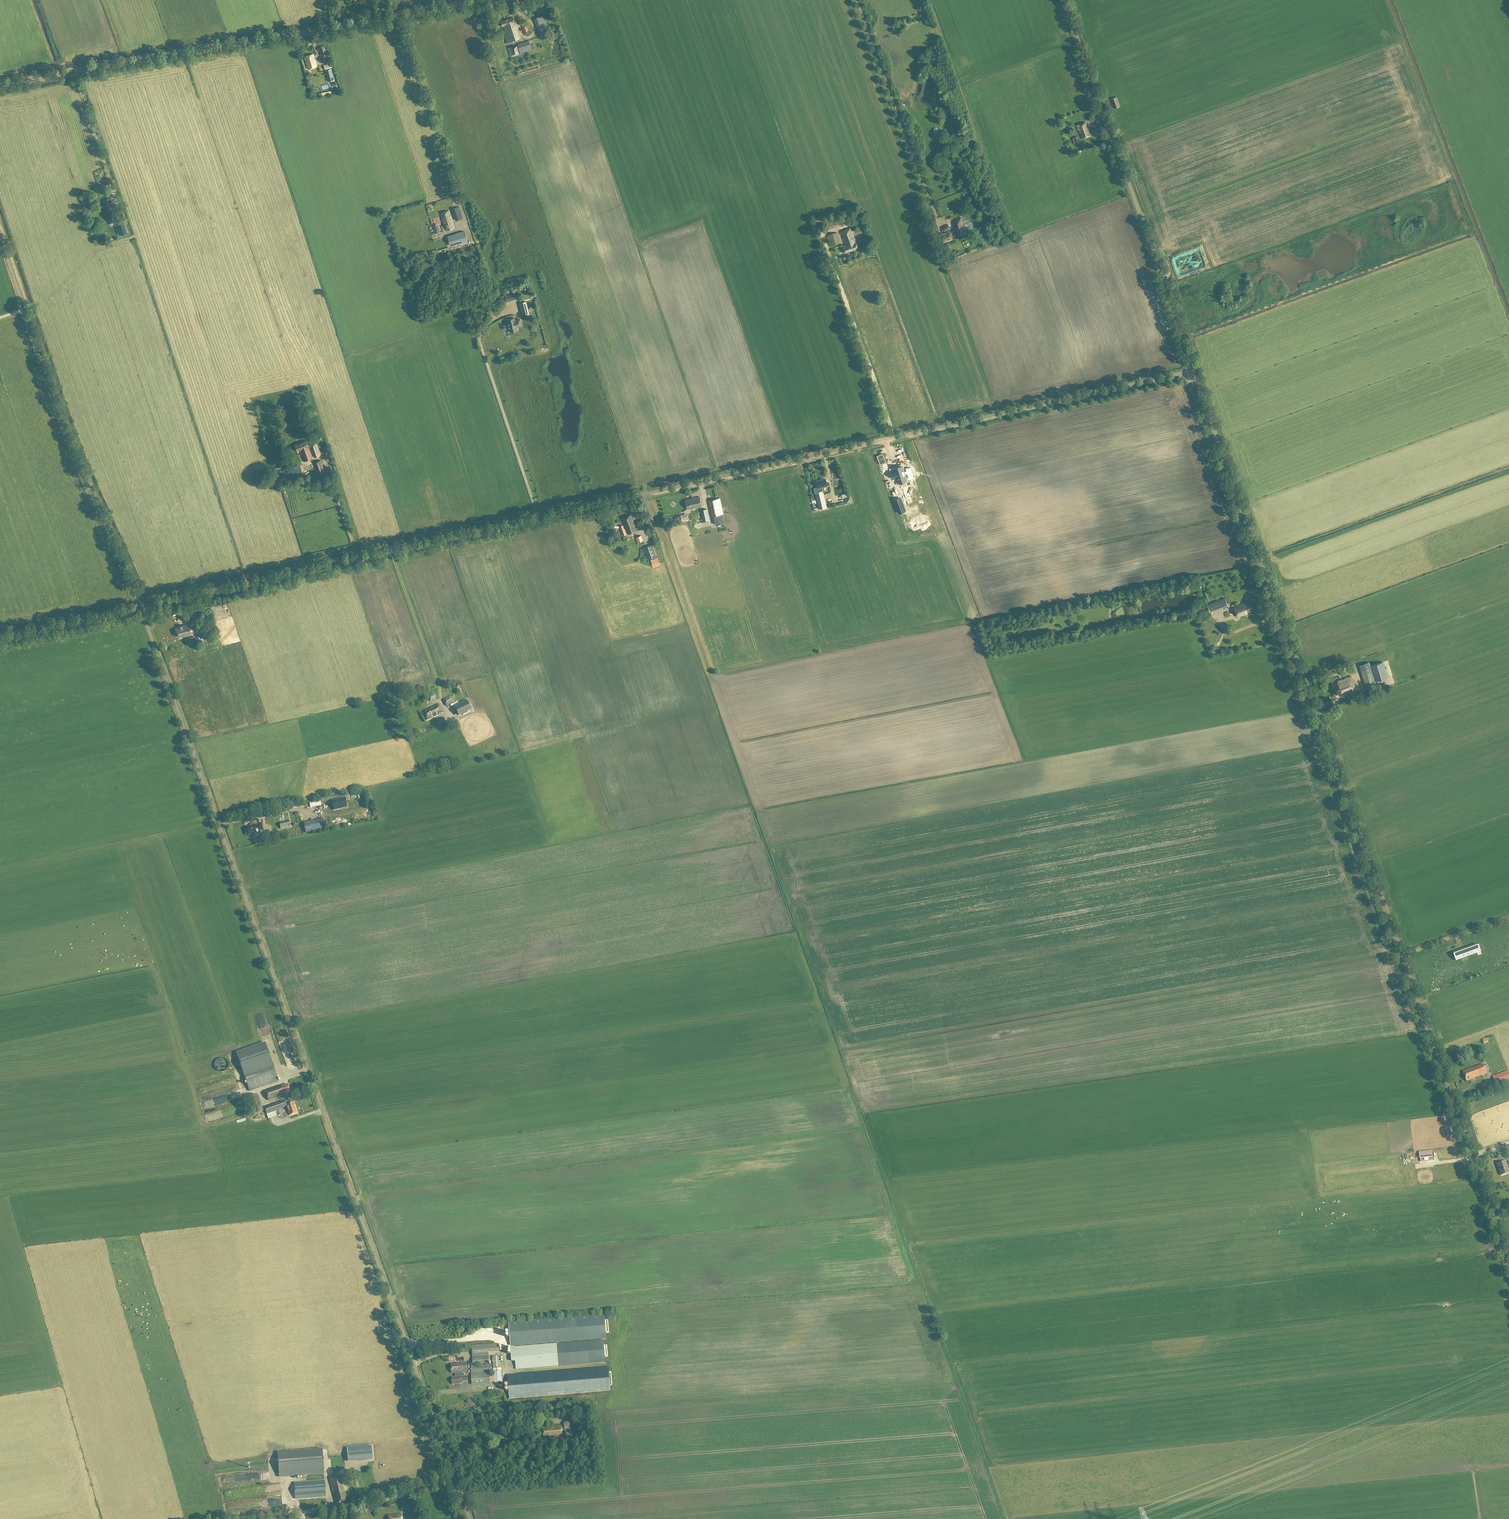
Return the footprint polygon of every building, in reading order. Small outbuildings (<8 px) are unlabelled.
[(533,19),(540,40),(550,36),(543,16),(533,19)] [(512,17),(506,19),(500,21),(502,26),(503,26),(505,31),(503,32),(506,43),(519,38),(514,22),(512,17)] [(528,24),(525,25),(526,26),(522,27),(524,33),(529,32),(529,31),(530,30),(528,24)] [(517,44),(520,53),(531,50),(528,40),(517,44)] [(510,57),(519,54),(517,45),(507,48),(510,57)] [(327,53),(320,55),(323,63),(329,62),(327,53)] [(304,57),(308,70),(316,67),(313,55),(304,57)] [(332,69),(325,71),(328,82),(335,81),(332,69)] [(1116,97),(1110,99),(1113,109),(1119,107),(1116,97)] [(1079,130),(1082,139),(1090,136),(1087,128),(1085,122),(1076,126),(1078,130),(1079,130)] [(1099,128),(1092,130),(1094,137),(1102,134),(1099,128)] [(111,205),(102,208),(107,224),(116,221),(114,215),(117,214),(115,210),(112,211),(111,205)] [(463,218),(459,207),(451,209),(455,221),(463,218)] [(449,211),(441,214),(446,231),(454,229),(449,211)] [(832,219),(824,221),(826,229),(835,226),(834,222),(838,221),(836,216),(831,217),(832,219)] [(842,226),(846,225),(848,220),(845,218),(840,219),(838,223),(842,226)] [(960,218),(952,221),(958,237),(966,234),(960,218)] [(124,225),(118,227),(121,235),(127,233),(124,225)] [(842,245),(845,253),(858,248),(850,228),(840,231),(845,244),(842,245)] [(949,231),(939,235),(942,243),(952,239),(949,231)] [(464,232),(447,237),(450,246),(467,241),(467,240),(468,240),(465,232),(464,232)] [(836,233),(828,235),(831,245),(839,243),(836,233)] [(1187,258),(1179,261),(1184,272),(1192,268),(1187,258)] [(520,304),(523,316),(529,315),(525,302),(520,304)] [(509,328),(510,332),(517,330),(516,327),(521,325),(520,319),(515,320),(514,318),(507,320),(508,324),(507,324),(508,329),(509,328)] [(312,459),(306,441),(294,445),(296,452),(299,450),(303,462),(312,459)] [(315,444),(310,446),(314,458),(319,456),(315,444)] [(320,461),(313,463),(317,474),(324,472),(320,461)] [(300,466),(281,471),(284,482),(303,476),(300,466)] [(894,471),(891,472),(894,478),(896,478),(899,477),(901,482),(906,480),(908,486),(911,485),(908,476),(905,477),(904,474),(907,473),(908,475),(912,473),(910,468),(906,469),(906,471),(904,472),(902,466),(894,469),(894,471)] [(817,487),(814,488),(815,493),(819,509),(826,507),(823,493),(822,487),(827,486),(825,479),(816,481),(817,487)] [(894,484),(895,489),(899,488),(903,502),(908,500),(903,485),(898,487),(897,483),(894,484)] [(685,500),(686,509),(694,507),(694,508),(701,506),(699,497),(685,500)] [(905,511),(901,498),(894,501),(898,513),(905,511)] [(720,499),(709,501),(712,515),(715,525),(724,522),(722,513),(723,513),(720,499)] [(709,521),(706,509),(700,510),(703,522),(709,521)] [(630,515),(622,518),(627,534),(636,531),(630,515)] [(651,545),(644,548),(648,559),(655,557),(651,545)] [(1223,609),(1228,607),(1225,599),(1207,605),(1210,612),(1222,607),(1223,609)] [(1244,603),(1233,607),(1237,617),(1247,613),(1247,612),(1253,610),(1251,602),(1244,604),(1244,603)] [(179,627),(179,628),(176,629),(178,637),(181,636),(182,637),(193,634),(190,624),(179,627)] [(209,641),(208,639),(211,638),(208,628),(202,629),(205,640),(207,639),(207,641),(209,641)] [(194,637),(185,639),(187,646),(195,644),(194,637)] [(1382,662),(1370,666),(1375,681),(1388,677),(1383,661),(1382,662)] [(1375,682),(1375,681),(1370,666),(1369,663),(1359,666),(1365,685),(1375,682)] [(1358,698),(1357,693),(1355,689),(1351,676),(1337,681),(1337,683),(1331,685),(1335,695),(1341,693),(1341,694),(1348,692),(1349,695),(1348,696),(1350,701),(1358,698)] [(443,699),(446,707),(454,703),(451,696),(443,699)] [(461,703),(454,707),(458,715),(470,710),(465,700),(461,702),(461,703)] [(438,704),(423,712),(427,720),(442,713),(438,704)] [(439,726),(446,723),(443,718),(436,721),(439,726)] [(345,798),(332,801),(334,810),(347,807),(345,798)] [(324,828),(322,819),(303,823),(305,833),(324,828)] [(281,829),(290,827),(289,821),(279,823),(281,829)] [(250,826),(246,827),(248,835),(252,835),(263,833),(261,823),(250,826)] [(1477,944),(1453,953),(1456,961),(1477,953),(1476,951),(1479,950),(1477,944)] [(243,1072),(271,1062),(265,1043),(236,1053),(243,1072)] [(282,1046),(288,1064),(289,1064),(290,1067),(295,1066),(288,1045),(282,1046)] [(226,1070),(226,1069),(228,1067),(228,1066),(228,1064),(228,1063),(227,1062),(226,1060),(225,1059),(223,1058),(221,1058),(220,1058),(218,1059),(217,1059),(216,1060),(215,1062),(214,1064),(214,1065),(214,1067),(215,1068),(216,1069),(217,1070),(218,1071),(219,1072),(221,1072),(223,1072),(224,1071),(226,1070)] [(271,1062),(243,1072),(245,1077),(243,1078),(244,1082),(246,1081),(250,1091),(278,1081),(271,1062)] [(1483,1064),(1463,1072),(1466,1081),(1487,1073),(1483,1064)] [(1508,1070),(1493,1076),(1496,1085),(1508,1080),(1508,1073),(1508,1070)] [(280,1087),(280,1086),(265,1091),(268,1100),(283,1095),(290,1092),(287,1084),(280,1087)] [(263,1111),(257,1094),(247,1098),(252,1115),(263,1111)] [(206,1102),(209,1109),(226,1103),(224,1098),(218,1100),(218,1099),(206,1102)] [(286,1107),(286,1106),(284,1101),(264,1108),(266,1114),(286,1107)] [(293,1103),(286,1106),(286,1107),(289,1116),(296,1113),(293,1103)] [(1432,1151),(1419,1153),(1420,1159),(1420,1161),(1432,1160),(1432,1157),(1432,1151)] [(1505,1161),(1497,1164),(1501,1175),(1508,1173),(1508,1172),(1508,1170),(1508,1169),(1508,1163),(1506,1164),(1505,1161)] [(604,1314),(508,1322),(510,1348),(557,1344),(589,1341),(603,1340),(606,1340),(606,1332),(606,1333),(608,1333),(608,1332),(609,1332),(608,1320),(605,1320),(604,1314)] [(603,1340),(589,1341),(591,1363),(605,1362),(605,1357),(607,1357),(607,1356),(608,1356),(607,1345),(604,1346),(603,1340)] [(589,1341),(557,1344),(510,1348),(512,1361),(515,1361),(516,1370),(559,1366),(591,1363),(589,1341)] [(488,1357),(488,1352),(499,1351),(499,1344),(472,1346),(473,1354),(473,1358),(488,1357)] [(500,1357),(492,1357),(494,1383),(502,1383),(501,1368),(504,1368),(504,1362),(500,1362),(500,1357)] [(467,1372),(466,1363),(450,1364),(451,1374),(467,1372)] [(471,1366),(472,1384),(490,1383),(489,1372),(492,1372),(491,1365),(471,1366)] [(605,1367),(501,1376),(503,1400),(607,1391),(605,1367)] [(468,1376),(464,1377),(464,1373),(455,1374),(455,1377),(452,1377),(452,1385),(460,1384),(460,1382),(468,1381),(468,1376)] [(480,1406),(474,1409),(476,1413),(478,1412),(480,1415),(484,1412),(482,1410),(483,1409),(480,1406)] [(543,1429),(543,1436),(562,1435),(561,1427),(543,1429)] [(372,1446),(347,1447),(348,1461),(373,1459),(372,1446)] [(322,1450),(277,1453),(279,1477),(324,1473),(322,1450)] [(348,1495),(346,1496),(341,1475),(329,1478),(336,1503),(347,1501),(347,1500),(349,1499),(349,1500),(353,1499),(352,1494),(348,1495)] [(325,1496),(324,1483),(294,1486),(296,1499),(325,1496)]
